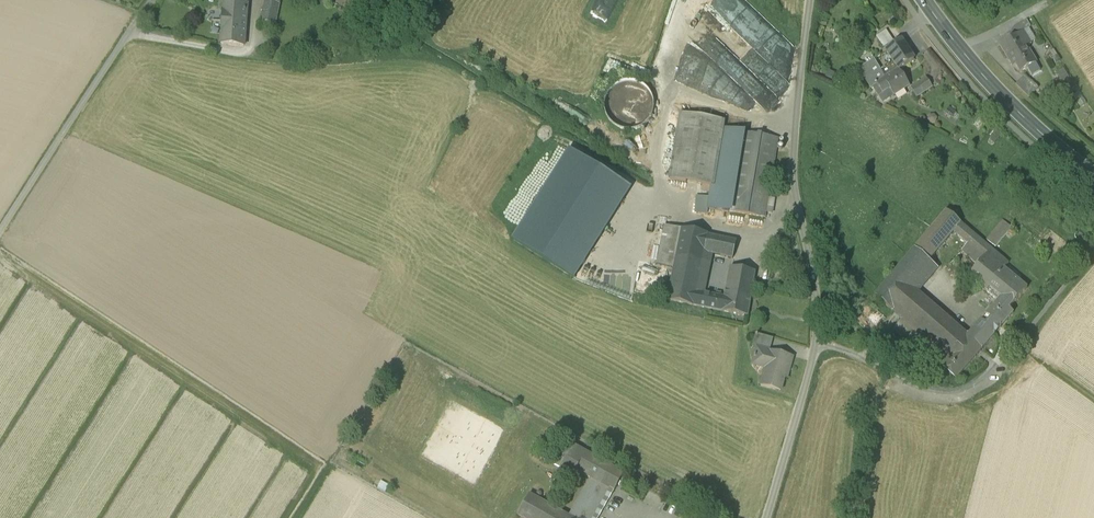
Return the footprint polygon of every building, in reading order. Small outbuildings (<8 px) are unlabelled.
[(706,4),(714,11),(717,12),(716,16),(747,43),(763,49),(762,52),(774,56),(778,52),(779,49),(784,50),(789,45),(787,44),(736,0),(686,0),(672,16),(669,23),(684,28),(706,4)] [(276,26),(280,4),(265,1),(260,23),(276,26)] [(223,43),(242,45),(245,9),(243,9),(244,5),(226,4),(223,43)] [(1014,31),(1017,36),(1019,36),(1024,32),(1032,28),(1028,22),(1014,31)] [(886,30),(876,37),(884,49),(894,42),(886,30)] [(1031,44),(1024,32),(1019,36),(1025,47),(1026,46),(1031,44)] [(687,68),(720,94),(731,80),(757,101),(766,91),(755,82),(759,78),(745,67),(748,64),(753,67),(761,58),(744,44),(734,56),(708,35),(696,49),(700,52),(687,68)] [(1017,65),(1021,72),(1036,63),(1026,46),(1025,47),(1019,36),(1017,36),(1000,47),(1013,67),(1017,65)] [(886,52),(892,60),(899,71),(914,61),(901,42),(886,52)] [(859,70),(872,90),(874,89),(877,86),(886,80),(881,72),(881,71),(873,60),(859,70)] [(886,80),(899,71),(892,60),(889,62),(891,65),(881,71),(881,72),(886,80)] [(877,86),(882,94),(889,90),(894,97),(910,86),(899,71),(886,80),(877,86)] [(1016,85),(1029,98),(1037,89),(1024,76),(1016,85)] [(911,90),(916,99),(932,88),(926,80),(911,90)] [(634,83),(624,83),(615,87),(608,93),(605,101),(604,111),(607,119),(615,128),(624,131),(634,131),(642,128),(648,122),(653,112),(653,102),(650,94),(643,87),(634,83)] [(883,103),(894,97),(889,90),(882,94),(877,86),(874,89),(883,103)] [(702,186),(713,187),(723,130),(724,123),(681,116),(670,180),(702,186)] [(742,133),(723,130),(713,187),(712,193),(709,210),(729,213),(742,133)] [(729,213),(764,219),(766,213),(768,199),(778,139),(742,133),(729,213)] [(569,150),(512,241),(574,281),(631,190),(569,150)] [(768,199),(766,213),(772,214),(774,200),(768,199)] [(875,297),(893,313),(913,289),(933,265),(929,261),(953,232),(968,245),(962,251),(978,265),(968,277),(986,292),(1005,270),(1004,269),(1009,264),(972,233),(946,212),(875,297)] [(987,241),(996,248),(1012,228),(1003,221),(987,241)] [(657,265),(674,269),(682,230),(664,227),(657,265)] [(707,235),(682,230),(674,269),(668,301),(722,312),(725,298),(721,298),(722,294),(716,292),(715,297),(705,294),(696,293),(701,270),(709,271),(713,255),(733,259),(736,242),(707,236),(707,235)] [(774,248),(780,254),(790,245),(784,238),(774,248)] [(913,289),(919,294),(938,270),(933,265),(913,289)] [(725,294),(751,299),(755,272),(730,268),(725,294)] [(705,294),(709,271),(701,270),(696,293),(705,294)] [(987,314),(1000,328),(1013,314),(1009,310),(1027,289),(1005,270),(986,292),(998,302),(987,314)] [(893,313),(900,319),(920,295),(919,294),(913,289),(893,313)] [(722,312),(748,317),(751,299),(725,294),(725,298),(722,312)] [(968,336),(920,295),(900,319),(904,322),(937,351),(948,360),(968,336)] [(987,314),(980,322),(995,335),(1000,328),(987,314)] [(929,361),(937,351),(904,322),(895,332),(929,361)] [(982,349),(995,335),(980,322),(968,336),(982,349)] [(757,349),(770,352),(773,339),(756,334),(752,348),(757,349)] [(941,368),(956,380),(982,349),(968,336),(948,360),(941,368)] [(760,386),(781,392),(788,367),(790,368),(793,359),(770,352),(757,349),(754,361),(766,364),(760,386)] [(624,474),(574,446),(570,452),(562,448),(553,465),(574,477),(577,471),(590,479),(569,517),(529,495),(518,516),(522,517),(584,517),(603,486),(611,490),(614,492),(624,474)] [(611,490),(603,486),(584,517),(595,517),(611,490)] [(597,517),(602,517),(611,500),(607,498),(597,517)]
